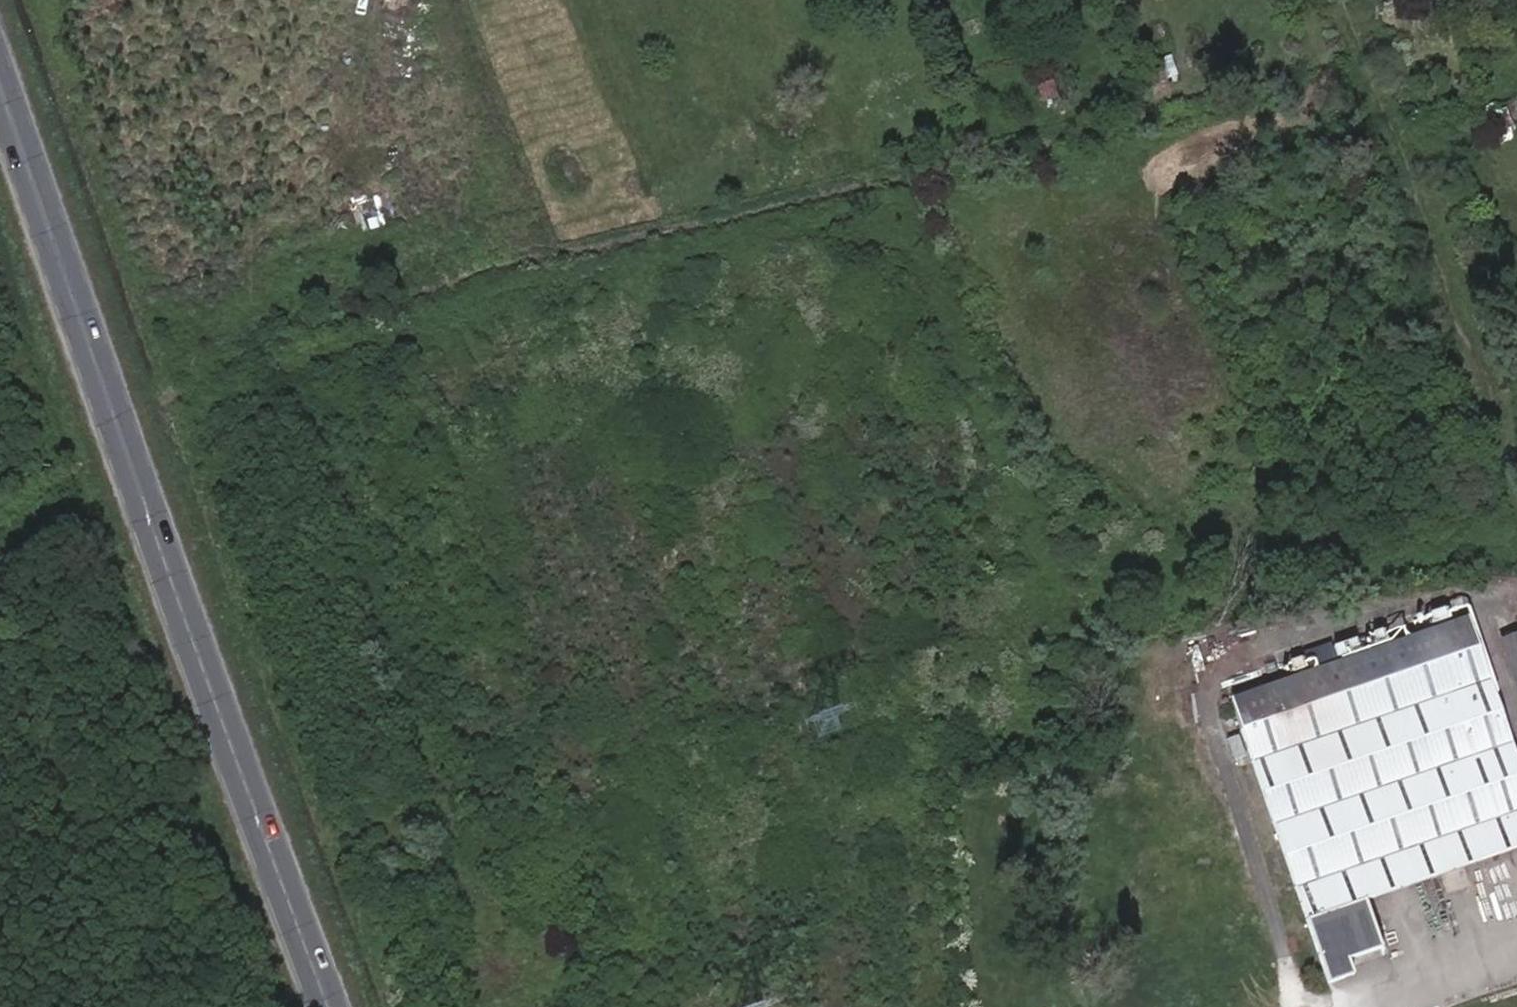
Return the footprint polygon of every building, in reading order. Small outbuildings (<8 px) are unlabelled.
[(1491,122),(1496,134),(1511,130),(1506,116),(1491,122)] [(1440,615),(1202,699),(1303,982),(1326,974),(1320,958),(1354,947),(1340,908),(1516,845),(1516,831),(1440,615)] [(1505,642),(1480,651),(1516,753),(1516,674),(1505,642)] [(617,785),(612,773),(598,778),(604,791),(617,785)]
